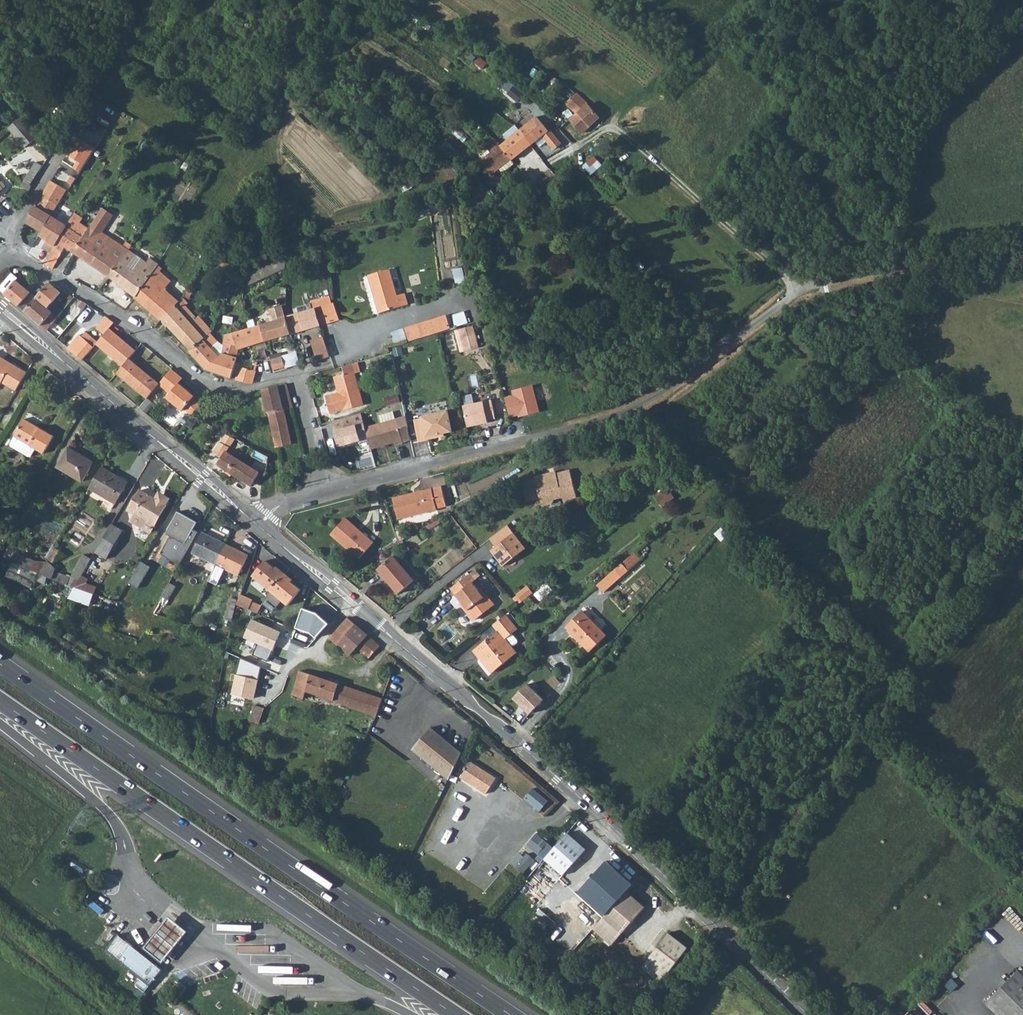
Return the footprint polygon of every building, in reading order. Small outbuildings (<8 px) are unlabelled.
[(508,92),(519,101),(525,93),(514,84),(508,92)] [(599,116),(577,93),(565,103),(576,113),(570,119),(582,132),(599,116)] [(536,116),(519,130),(531,144),(535,141),(540,146),(547,141),(553,149),(560,142),(549,129),(548,130),(536,116)] [(26,149),(39,139),(23,119),(11,128),(26,149)] [(511,160),(531,144),(519,130),(500,146),(510,158),(511,160)] [(94,148),(77,137),(66,154),(76,161),(73,168),(79,172),(94,148)] [(498,168),(510,158),(500,146),(493,139),(485,145),(490,154),(486,158),(496,170),(498,168)] [(583,165),(591,174),(603,164),(595,155),(583,165)] [(490,175),(496,170),(486,158),(481,162),(490,175)] [(503,173),(514,163),(511,160),(510,158),(498,168),(503,173)] [(34,160),(24,183),(33,186),(42,163),(34,160)] [(75,178),(70,176),(67,182),(71,185),(75,178)] [(65,190),(50,181),(45,188),(43,196),(37,206),(42,210),(50,215),(65,190)] [(489,190),(483,183),(469,196),(475,203),(489,190)] [(109,210),(116,211),(117,204),(110,203),(109,210)] [(25,222),(41,231),(50,215),(43,211),(42,210),(37,206),(35,205),(25,222)] [(98,221),(100,217),(105,209),(101,206),(95,216),(86,231),(83,237),(73,252),(109,276),(127,249),(130,244),(125,241),(122,245),(97,228),(100,223),(98,221)] [(40,254),(39,260),(43,263),(52,268),(65,246),(73,252),(83,237),(66,226),(70,220),(65,217),(62,222),(50,215),(41,231),(38,235),(47,241),(39,253),(40,254)] [(86,231),(70,220),(66,226),(83,237),(86,231)] [(143,253),(131,244),(130,244),(127,249),(140,258),(143,253)] [(109,276),(136,296),(159,263),(143,253),(140,258),(127,249),(109,276)] [(135,297),(161,319),(162,318),(179,301),(164,289),(169,282),(157,272),(162,267),(159,263),(136,296),(135,297)] [(408,302),(405,290),(397,293),(389,267),(368,273),(379,310),(408,302)] [(15,280),(4,294),(18,305),(27,294),(29,292),(15,280)] [(60,292),(49,282),(46,285),(26,307),(23,310),(47,330),(63,311),(52,301),(60,292)] [(332,303),(329,296),(310,302),(311,303),(313,310),(317,309),(321,325),(339,319),(333,303),(332,303)] [(162,318),(190,349),(211,330),(198,315),(197,317),(180,299),(179,301),(162,318)] [(69,315),(73,319),(76,316),(82,309),(87,303),(83,301),(77,307),(76,306),(69,315)] [(86,312),(91,306),(87,303),(82,309),(86,312)] [(289,313),(286,314),(287,316),(292,333),(321,325),(317,309),(313,310),(311,303),(297,307),(299,313),(290,316),(289,313)] [(272,321),(259,325),(264,340),(278,336),(278,337),(292,333),(287,316),(285,317),(281,305),(268,309),(272,321)] [(86,312),(82,309),(76,316),(81,320),(87,313),(86,312)] [(448,323),(445,311),(416,320),(420,333),(449,324),(448,323)] [(97,327),(104,333),(109,328),(114,322),(113,321),(106,316),(97,327)] [(407,336),(420,333),(416,320),(403,324),(407,336)] [(474,343),(468,321),(455,325),(461,347),(474,343)] [(239,348),(264,340),(259,325),(241,330),(233,332),(239,348)] [(461,347),(455,325),(450,326),(456,348),(461,347)] [(135,350),(109,328),(97,341),(95,344),(121,366),(129,358),(135,350)] [(211,350),(220,338),(211,330),(190,349),(189,350),(205,368),(230,378),(236,364),(218,356),(211,350)] [(86,331),(81,336),(93,346),(95,344),(97,341),(86,331)] [(225,334),(224,341),(222,352),(218,356),(236,364),(239,357),(239,348),(233,332),(225,334)] [(315,351),(328,348),(324,333),(311,337),(315,351)] [(79,334),(67,347),(82,359),(93,346),(81,336),(79,334)] [(330,354),(328,348),(315,351),(316,357),(330,354)] [(14,384),(24,365),(18,361),(17,363),(10,359),(11,357),(0,351),(0,376),(8,381),(14,384)] [(281,355),(269,359),(273,369),(284,366),(281,355)] [(160,383),(129,358),(121,366),(119,369),(116,373),(147,399),(159,384),(160,383)] [(325,393),(329,410),(343,406),(343,407),(363,402),(354,370),(360,368),(358,359),(342,363),(345,371),(335,374),(339,390),(325,393)] [(14,384),(21,388),(31,369),(24,365),(14,384)] [(255,369),(240,365),(236,379),(252,383),(255,369)] [(183,379),(171,369),(160,383),(159,384),(170,394),(167,398),(182,411),(184,409),(192,415),(192,414),(200,405),(193,398),(189,395),(189,392),(179,383),(183,379)] [(8,381),(0,376),(0,382),(5,385),(8,381)] [(284,409),(293,407),(287,384),(263,389),(267,413),(268,413),(275,447),(291,443),(284,409)] [(539,412),(531,385),(512,391),(514,395),(505,398),(510,417),(519,414),(520,417),(539,412)] [(386,397),(387,404),(400,402),(399,395),(386,397)] [(496,418),(491,400),(462,407),(468,428),(489,422),(489,420),(496,418)] [(394,444),(402,442),(401,439),(398,426),(406,424),(404,415),(395,418),(392,410),(378,414),(380,422),(364,426),(368,441),(370,447),(393,441),(394,444)] [(421,420),(413,422),(418,443),(436,439),(435,437),(441,435),(452,433),(447,412),(421,419),(421,420)] [(368,441),(364,426),(360,414),(331,422),(338,448),(368,441)] [(56,436),(27,418),(11,444),(12,447),(29,457),(32,457),(36,450),(45,455),(56,436)] [(398,426),(401,439),(409,437),(406,424),(398,426)] [(235,437),(228,433),(220,447),(226,450),(227,451),(235,437)] [(244,442),(235,437),(227,451),(226,450),(216,464),(230,473),(250,485),(258,473),(258,471),(244,462),(252,447),(244,443),(244,442)] [(94,463),(73,451),(72,453),(67,450),(56,468),(82,483),(94,463)] [(127,482),(101,467),(89,488),(114,503),(127,482)] [(522,480),(527,498),(540,495),(541,497),(547,501),(554,499),(556,496),(562,494),(567,496),(578,493),(572,467),(558,470),(558,468),(535,474),(536,476),(522,480)] [(398,521),(435,510),(435,509),(444,507),(439,486),(429,489),(392,499),(398,521)] [(134,514),(131,521),(148,531),(153,524),(154,525),(165,505),(155,498),(140,490),(128,510),(134,514)] [(158,492),(155,498),(165,505),(169,498),(158,492)] [(668,498),(664,492),(655,500),(663,510),(675,499),(671,496),(668,498)] [(197,523),(178,512),(166,533),(170,536),(161,554),(179,564),(197,531),(193,530),(197,523)] [(374,541),(347,518),(333,534),(360,558),(374,541)] [(125,530),(112,523),(96,551),(109,558),(125,530)] [(508,523),(490,537),(496,545),(494,547),(499,553),(497,555),(504,565),(526,547),(508,523)] [(193,553),(216,565),(226,544),(203,533),(193,553)] [(159,547),(153,543),(133,578),(139,582),(159,547)] [(249,555),(226,544),(216,565),(239,576),(249,555)] [(499,553),(494,547),(491,549),(497,555),(499,553)] [(40,575),(47,563),(35,557),(33,561),(14,551),(10,560),(40,575)] [(640,561),(632,553),(620,564),(627,572),(640,561)] [(83,556),(71,580),(56,573),(58,569),(47,563),(40,575),(51,580),(75,588),(84,572),(91,560),(83,556)] [(413,581),(394,557),(378,569),(397,594),(413,581)] [(254,576),(271,591),(285,574),(276,566),(274,568),(266,562),(254,576)] [(627,572),(620,564),(594,587),(602,595),(627,572)] [(91,576),(84,572),(75,588),(84,591),(88,584),(91,576)] [(293,581),(285,574),(271,591),(281,599),(288,605),(301,590),(291,583),(293,581)] [(469,582),(464,576),(448,589),(473,619),(490,605),(477,590),(473,592),(467,584),(469,582)] [(97,587),(88,584),(84,591),(94,595),(97,587)] [(176,588),(170,584),(159,603),(167,607),(171,601),(169,601),(176,588)] [(528,586),(518,594),(523,600),(533,592),(528,586)] [(542,588),(535,594),(540,599),(547,594),(542,588)] [(240,594),(237,604),(257,613),(261,605),(240,594)] [(513,598),(518,604),(523,600),(518,594),(513,598)] [(236,601),(229,599),(224,619),(231,621),(236,601)] [(304,603),(298,621),(311,626),(318,631),(330,617),(320,607),(304,603)] [(606,636),(581,614),(566,630),(591,652),(606,636)] [(516,629),(505,616),(491,627),(497,633),(474,652),(480,659),(485,654),(497,668),(517,651),(507,638),(516,629)] [(281,631),(253,619),(243,638),(257,644),(254,655),(268,661),(281,631)] [(331,638),(350,657),(357,647),(370,657),(380,647),(349,620),(331,638)] [(491,673),(497,668),(485,654),(480,659),(491,673)] [(239,657),(231,695),(251,699),(252,692),(255,692),(260,667),(239,657)] [(383,700),(383,699),(300,671),(293,693),(302,696),(303,691),(376,715),(383,700)] [(528,684),(511,700),(528,717),(544,700),(528,684)] [(264,708),(255,706),(251,720),(259,723),(264,708)] [(463,753),(432,727),(413,749),(450,779),(455,769),(463,753)] [(472,761),(462,777),(488,793),(497,777),(472,761)] [(533,788),(523,800),(537,813),(547,801),(533,788)] [(527,841),(539,851),(548,840),(537,830),(527,841)] [(568,836),(545,862),(565,879),(587,851),(568,836)] [(523,873),(534,860),(521,849),(510,862),(523,873)] [(606,862),(579,891),(600,911),(628,881),(606,862)] [(626,892),(592,930),(611,948),(644,909),(626,892)] [(161,927),(144,948),(162,963),(179,942),(187,932),(169,917),(161,927)] [(254,924),(215,923),(214,931),(254,933),(254,924)] [(662,981),(688,947),(668,932),(642,968),(662,981)] [(163,973),(118,938),(106,955),(141,981),(137,988),(145,995),(163,973)] [(1016,971),(986,1001),(1000,1014),(1022,1014),(1022,977),(1016,971)] [(912,1011),(917,1014),(928,1014),(933,1008),(922,999),(912,1011)]
